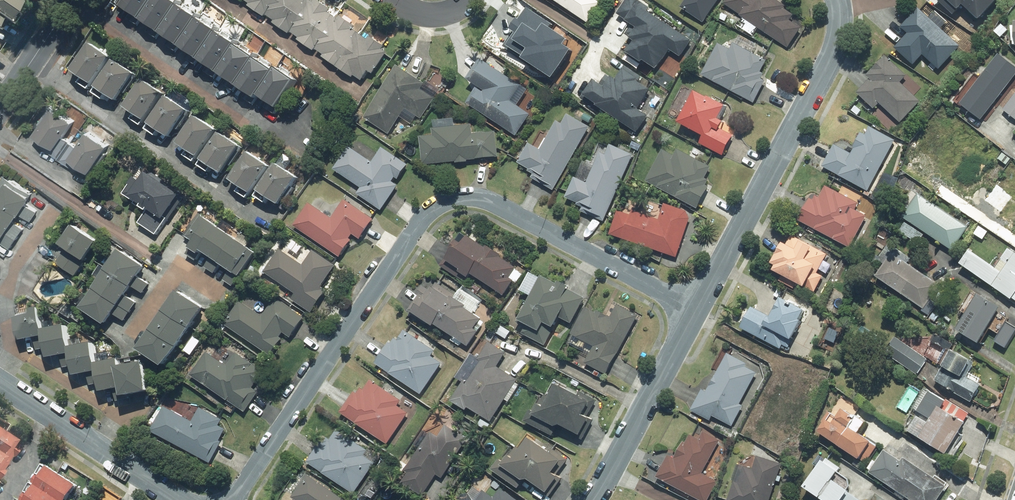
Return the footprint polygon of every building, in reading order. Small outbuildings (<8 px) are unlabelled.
[(8,22),(15,27),(32,1),(34,3),(36,0),(0,0),(0,36),(8,22)] [(139,26),(144,20),(157,0),(126,0),(122,5),(134,13),(129,19),(139,26)] [(176,0),(157,0),(144,20),(153,26),(148,32),(157,38),(161,32),(163,33),(183,5),(176,0)] [(360,33),(363,29),(341,13),(338,17),(332,13),(335,9),(322,0),(246,0),(252,4),(250,7),(264,17),(267,13),(278,21),(275,24),(290,35),(292,31),(302,39),(300,42),(315,52),(317,49),(327,56),(325,59),(354,79),(357,76),(365,81),(371,72),(375,75),(393,49),(374,36),(371,40),(360,33)] [(590,24),(604,4),(599,0),(555,0),(590,24)] [(694,39),(651,10),(654,6),(645,0),(631,0),(622,13),(643,27),(634,41),(638,44),(631,54),(657,73),(672,51),(681,57),(694,39)] [(682,9),(706,25),(721,0),(688,0),(682,9)] [(739,25),(756,37),(761,30),(788,50),(803,30),(794,22),(800,14),(781,0),(731,0),(728,5),(745,17),(739,25)] [(964,13),(969,8),(982,21),(1003,0),(951,0),(964,13)] [(182,46),(202,18),(183,5),(163,33),(172,39),(167,45),(178,52),(182,46)] [(921,9),(903,30),(908,34),(896,48),(917,67),(926,56),(942,70),(963,46),(921,9)] [(201,59),(220,31),(202,18),(182,46),(191,52),(186,59),(196,66),(201,59)] [(221,73),(240,44),(220,31),(201,59),(211,65),(207,71),(216,78),(220,72),(221,73)] [(94,43),(74,72),(83,78),(80,83),(92,91),(115,57),(94,43)] [(735,43),(732,49),(721,43),(704,74),(754,102),(777,61),(748,45),(746,49),(735,43)] [(240,85),(259,57),(240,44),(221,73),(229,78),(224,85),(235,92),(240,85)] [(1003,54),(963,104),(984,120),(1014,81),(1014,64),(1003,54)] [(882,104),(902,123),(922,101),(904,84),(911,76),(890,56),(857,91),(877,109),(882,104)] [(263,95),(279,71),(259,57),(240,85),(249,92),(245,98),(256,106),(260,99),(263,95)] [(110,95),(121,103),(141,74),(120,59),(97,93),(107,100),(110,95)] [(482,88),(471,104),(517,136),(532,114),(529,112),(539,96),(485,59),(471,80),(482,88)] [(427,80),(404,64),(366,118),(388,134),(408,107),(423,118),(436,99),(421,88),(427,80)] [(279,71),(263,95),(272,102),(268,108),(279,115),(304,79),(283,65),(279,71)] [(604,83),(599,80),(588,96),(639,131),(649,117),(639,109),(654,87),(626,68),(617,80),(610,75),(604,83)] [(147,77),(127,107),(137,113),(133,120),(144,127),(168,91),(147,77)] [(730,108),(684,84),(668,116),(709,137),(705,146),(727,157),(738,137),(726,131),(730,122),(724,119),(730,108)] [(163,130),(173,138),(194,111),(175,96),(150,128),(159,135),(163,130)] [(1007,110),(1014,116),(1014,99),(1007,110)] [(58,106),(39,135),(47,140),(42,147),(79,173),(84,166),(94,173),(114,144),(58,106)] [(200,115),(181,145),(190,151),(186,157),(198,164),(221,128),(200,115)] [(592,127),(570,115),(565,124),(559,120),(551,134),(540,127),(519,162),(535,172),(532,177),(555,190),(592,127)] [(475,134),(474,123),(436,125),(436,136),(424,137),(425,164),(499,161),(498,133),(475,134)] [(851,153),(835,144),(824,166),(871,191),(899,139),(874,126),(870,135),(862,131),(851,153)] [(216,168),(226,175),(245,147),(225,133),(202,167),(212,173),(216,168)] [(636,153),(602,138),(593,159),(589,158),(580,178),(577,177),(569,197),(581,202),(579,207),(608,219),(636,153)] [(374,161),(352,146),(336,169),(363,187),(358,193),(384,211),(388,204),(400,186),(398,184),(410,165),(383,147),(374,161)] [(677,156),(666,150),(649,181),(700,209),(712,188),(704,184),(713,167),(680,149),(677,156)] [(253,152),(234,182),(244,188),(240,194),(251,202),(274,165),(253,152)] [(271,199),(281,206),(300,178),(280,164),(258,197),(268,204),(271,199)] [(147,165),(127,192),(151,210),(141,224),(159,237),(169,224),(190,197),(147,165)] [(3,243),(13,250),(27,228),(17,221),(21,215),(33,223),(41,211),(30,203),(35,195),(0,171),(0,187),(6,191),(0,199),(0,247),(3,243)] [(1001,183),(986,201),(1001,213),(1014,195),(1014,194),(1001,183)] [(861,204),(826,185),(819,199),(813,196),(800,220),(852,249),(870,217),(858,210),(861,204)] [(913,210),(907,217),(953,250),(970,226),(918,189),(906,205),(913,210)] [(371,215),(346,198),(333,218),(311,203),(295,226),(342,258),(356,236),(362,240),(377,219),(371,215)] [(204,214),(188,237),(197,243),(193,248),(203,256),(207,250),(243,276),(260,252),(251,247),(256,239),(245,231),(239,238),(232,233),(236,227),(226,220),(222,226),(204,214)] [(77,226),(63,246),(88,262),(101,242),(77,226)] [(781,281),(801,292),(805,286),(815,292),(824,277),(820,275),(831,255),(793,233),(775,264),(780,267),(778,271),(785,275),(781,281)] [(520,268),(473,236),(466,246),(458,241),(442,266),(468,283),(474,274),(503,294),(520,268)] [(149,267),(120,247),(113,257),(119,262),(112,271),(135,287),(149,267)] [(1014,249),(1001,267),(975,249),(965,263),(1014,298),(1014,249)] [(338,266),(313,251),(304,266),(282,252),(269,273),(298,291),(293,301),(314,314),(320,304),(328,291),(324,288),(338,266)] [(898,253),(880,276),(926,311),(943,288),(898,253)] [(135,287),(112,271),(99,290),(131,313),(139,301),(130,295),(135,287)] [(565,318),(574,323),(587,299),(570,290),(572,286),(562,280),(559,284),(547,277),(524,318),(535,324),(529,336),(549,347),(565,318)] [(425,286),(410,308),(469,346),(487,319),(476,312),(483,301),(464,289),(459,296),(438,282),(432,291),(425,286)] [(131,313),(99,290),(93,298),(86,293),(79,302),(109,324),(116,315),(125,322),(131,313)] [(170,312),(196,329),(211,307),(185,290),(170,312)] [(1009,349),(1014,340),(1014,325),(1002,317),(1007,308),(984,293),(979,300),(973,296),(963,311),(969,315),(960,329),(983,344),(993,329),(1001,335),(997,342),(1009,349)] [(812,311),(786,297),(770,327),(797,341),(812,311)] [(303,314),(277,298),(265,317),(239,301),(225,325),(276,357),(289,336),(294,339),(308,317),(303,314)] [(617,361),(642,316),(621,304),(612,320),(589,307),(574,334),(596,347),(587,362),(609,374),(617,361)] [(759,338),(771,316),(753,307),(742,329),(759,338)] [(43,309),(18,313),(23,340),(48,336),(43,309)] [(158,331),(184,348),(196,329),(170,312),(158,331)] [(844,326),(830,320),(820,346),(834,352),(844,326)] [(69,326),(48,330),(51,357),(74,353),(69,326)] [(184,348),(158,331),(146,349),(172,366),(184,348)] [(384,369),(423,393),(443,362),(435,357),(438,351),(410,334),(406,341),(397,335),(381,359),(387,363),(384,369)] [(207,344),(196,336),(186,351),(197,358),(207,344)] [(897,337),(885,354),(918,377),(930,360),(897,337)] [(510,353),(492,342),(488,347),(482,343),(460,378),(466,382),(455,400),(492,423),(520,378),(501,367),(510,353)] [(74,348),(77,376),(101,371),(97,344),(74,348)] [(734,427),(758,373),(746,367),(749,359),(722,347),(712,369),(717,372),(708,391),(703,388),(692,413),(714,422),(716,418),(734,427)] [(978,361),(958,349),(939,382),(977,403),(989,380),(973,371),(978,361)] [(255,387),(266,372),(237,352),(228,365),(209,352),(193,375),(247,413),(262,392),(255,387)] [(122,360),(101,364),(103,391),(127,387),(122,360)] [(149,366),(125,370),(130,397),(154,393),(149,366)] [(363,388),(358,395),(355,393),(342,411),(390,445),(412,414),(400,405),(404,401),(373,379),(366,390),(363,388)] [(534,409),(527,421),(558,438),(563,429),(584,441),(596,421),(591,418),(599,403),(562,382),(553,398),(548,395),(539,411),(534,409)] [(971,413),(929,386),(916,407),(923,411),(911,431),(952,457),(973,424),(966,420),(971,413)] [(223,421),(184,398),(176,411),(168,407),(154,431),(207,462),(227,428),(221,425),(223,421)] [(839,423),(832,418),(823,432),(868,463),(880,445),(855,429),(862,419),(848,410),(839,423)] [(471,438),(436,414),(416,445),(423,449),(409,470),(412,472),(405,482),(431,499),(436,492),(431,489),(440,476),(444,479),(471,438)] [(326,437),(308,463),(353,493),(378,456),(339,429),(331,441),(326,437)] [(679,459),(669,454),(657,478),(701,499),(710,499),(719,481),(706,474),(723,438),(705,430),(701,437),(692,433),(679,459)] [(19,444),(0,432),(0,474),(19,444)] [(534,480),(551,492),(572,461),(529,433),(507,467),(532,484),(534,480)] [(928,466),(925,470),(891,447),(873,474),(898,490),(896,494),(905,499),(908,497),(913,499),(939,499),(949,486),(933,475),(936,471),(928,466)] [(757,457),(754,468),(742,465),(733,499),(775,499),(784,464),(757,457)] [(870,499),(838,476),(843,469),(830,460),(810,487),(828,499),(869,499),(870,499)] [(54,467),(46,479),(38,474),(21,499),(72,499),(81,485),(54,467)] [(295,498),(297,499),(346,499),(310,475),(295,498)] [(476,487),(466,499),(513,499),(500,492),(497,498),(486,490),(484,493),(476,487)]
